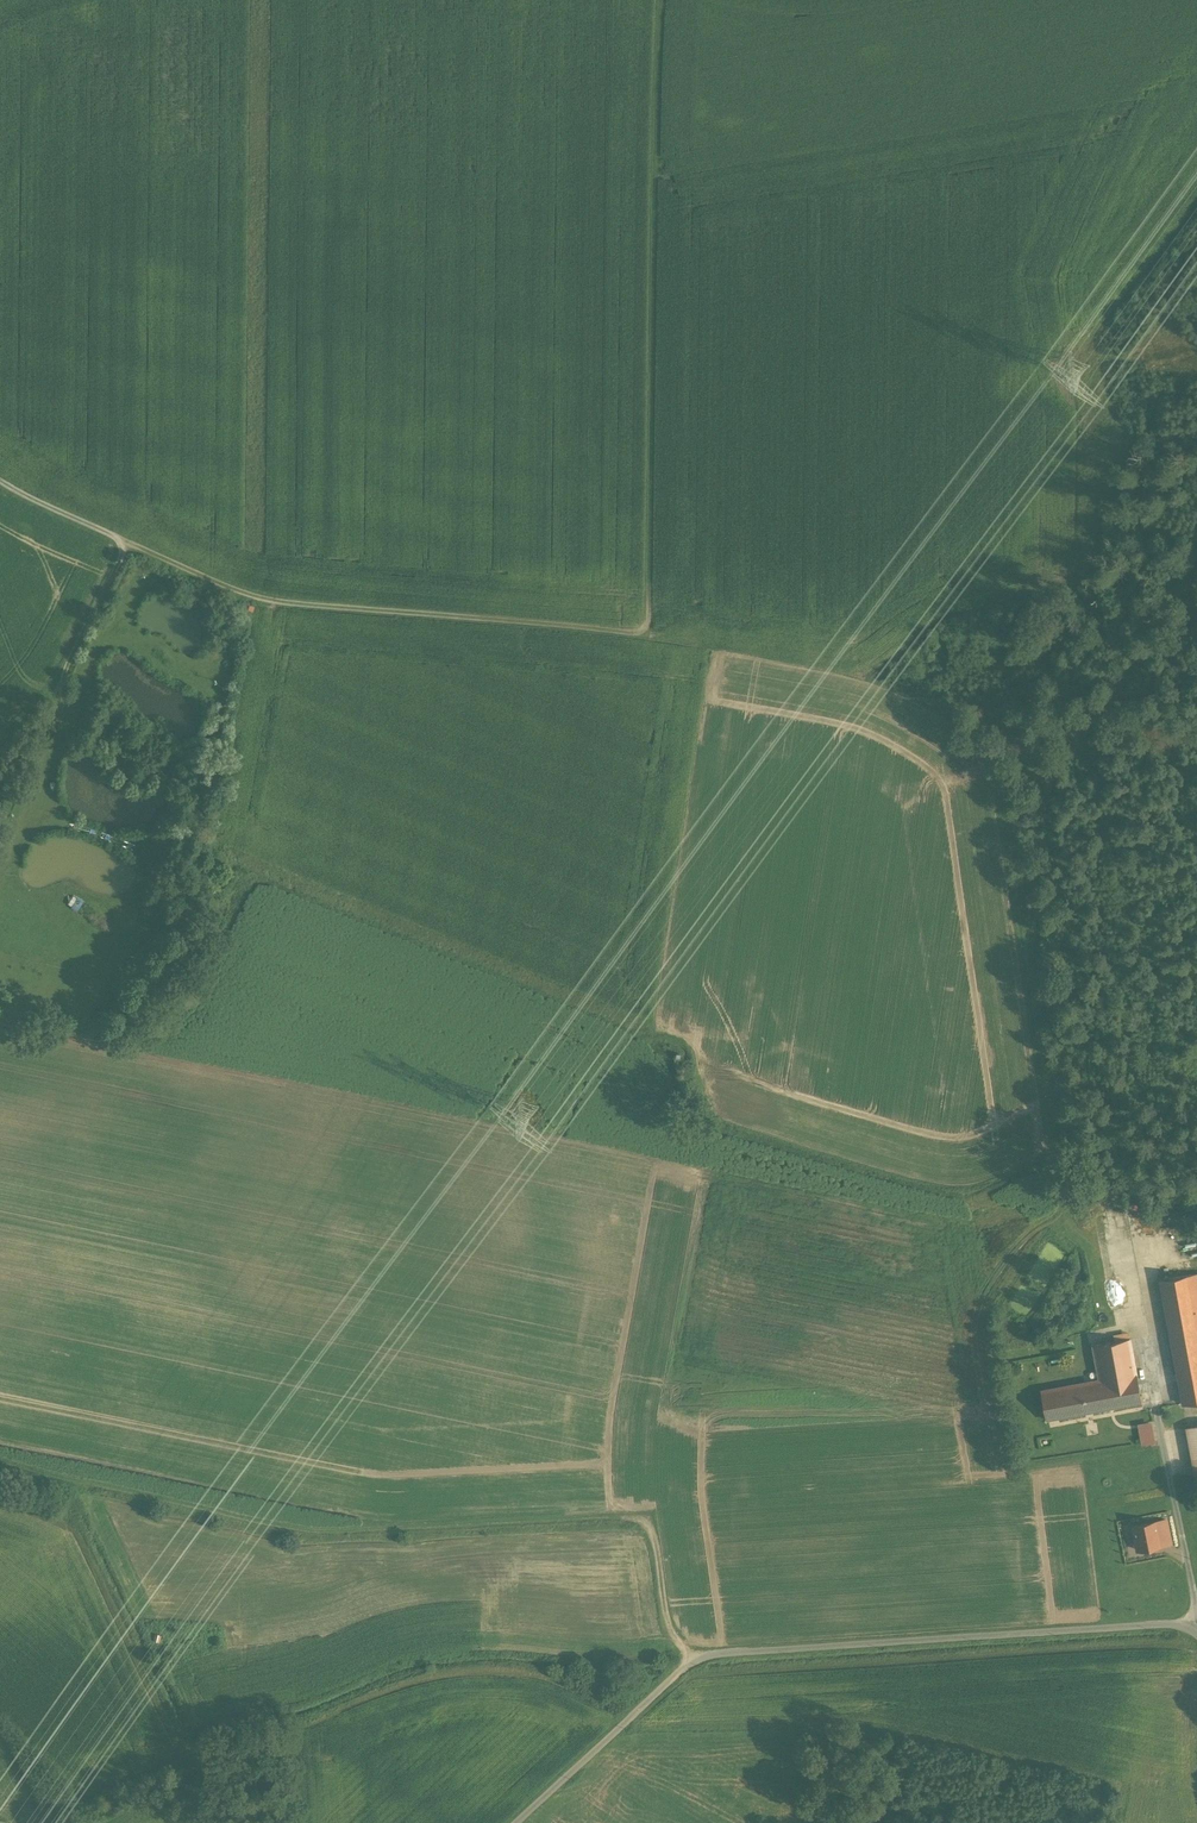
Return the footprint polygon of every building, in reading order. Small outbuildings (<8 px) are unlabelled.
[(1159,1280),(1182,1403),(1196,1401),(1196,1273),(1159,1280)] [(1129,1339),(1093,1345),(1099,1376),(1097,1376),(1098,1378),(1099,1378),(1099,1379),(1065,1386),(1070,1414),(1140,1401),(1129,1339)] [(1065,1386),(1041,1390),(1046,1418),(1070,1414),(1065,1386)] [(1148,1422),(1137,1424),(1141,1443),(1152,1441),(1148,1422)] [(1186,1427),(1195,1475),(1196,1475),(1196,1425),(1186,1427)] [(1156,1521),(1133,1526),(1138,1549),(1160,1545),(1156,1521)]
